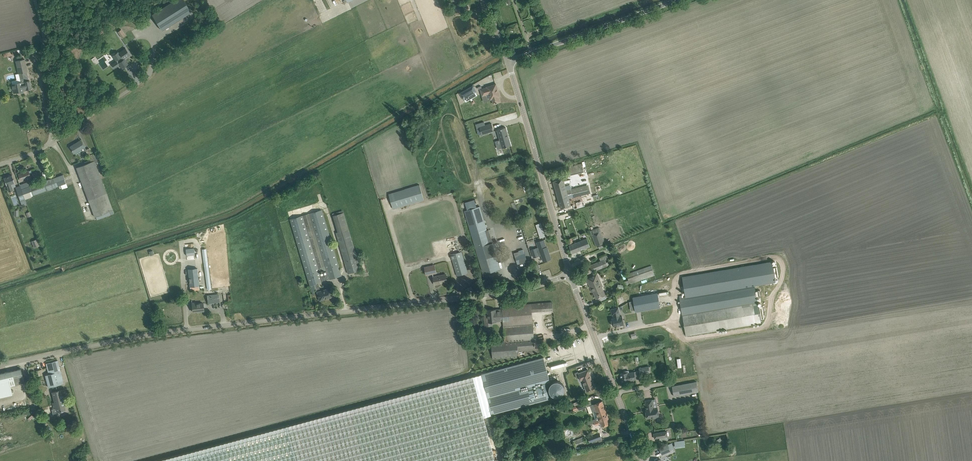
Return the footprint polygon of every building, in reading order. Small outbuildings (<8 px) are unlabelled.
[(184,0),(172,0),(152,12),(162,28),(191,10),(184,0)] [(534,8),(533,6),(537,5),(535,0),(532,0),(528,2),(531,10),(534,8)] [(452,13),(460,9),(458,4),(449,7),(452,13)] [(115,62),(111,64),(114,68),(119,65),(122,68),(124,67),(128,64),(125,58),(130,55),(125,48),(119,52),(118,51),(112,55),(116,61),(115,62)] [(29,80),(27,71),(28,71),(25,59),(20,60),(16,61),(20,80),(21,79),(22,82),(12,84),(13,92),(31,88),(30,80),(29,80)] [(500,96),(496,84),(487,87),(480,89),(482,96),(489,94),(491,99),(492,99),(494,104),(500,102),(498,97),(500,96)] [(460,93),(463,99),(477,91),(473,85),(460,93)] [(475,128),(477,135),(489,132),(487,124),(475,128)] [(502,148),(511,145),(506,127),(497,130),(502,148)] [(74,153),(85,147),(81,140),(70,146),(74,153)] [(76,168),(78,172),(95,217),(96,217),(97,220),(114,213),(108,196),(95,163),(100,161),(97,154),(92,155),(92,154),(89,148),(85,150),(91,162),(76,168)] [(21,180),(31,176),(28,170),(18,174),(21,180)] [(26,184),(21,186),(22,188),(24,196),(25,198),(61,185),(62,189),(67,187),(66,183),(63,174),(28,187),(26,184)] [(9,192),(13,190),(12,187),(16,186),(12,175),(4,178),(8,188),(9,192)] [(558,180),(553,181),(561,209),(571,206),(569,198),(573,197),(574,197),(589,193),(586,185),(567,190),(563,179),(558,180)] [(393,209),(424,200),(420,185),(389,194),(393,209)] [(21,186),(17,187),(18,191),(21,199),(22,203),(23,206),(27,205),(26,201),(25,198),(24,196),(22,188),(21,186)] [(480,206),(465,211),(483,274),(498,270),(498,269),(500,269),(489,230),(487,230),(480,206)] [(302,216),(290,219),(293,230),(308,278),(312,291),(313,290),(317,290),(320,289),(318,282),(322,281),(329,279),(341,275),(340,271),(322,210),(309,213),(302,216)] [(348,273),(361,270),(349,229),(344,212),(332,215),(337,233),(336,233),(347,269),(348,273)] [(541,223),(536,224),(540,238),(545,236),(541,223)] [(596,246),(605,243),(604,239),(602,233),(599,227),(592,230),(593,234),(591,234),(596,246)] [(572,253),(590,246),(587,238),(569,245),(572,253)] [(32,241),(34,248),(40,245),(37,239),(32,241)] [(531,249),(533,253),(534,257),(538,256),(541,255),(544,261),(551,259),(547,247),(547,246),(546,247),(544,240),(537,242),(538,247),(535,248),(531,249)] [(202,248),(207,289),(211,289),(206,248),(202,248)] [(462,252),(451,255),(456,271),(457,276),(468,273),(466,268),(463,258),(462,252)] [(519,252),(514,253),(517,264),(521,263),(527,261),(525,253),(519,254),(519,252)] [(606,262),(605,259),(608,258),(607,255),(600,258),(601,261),(585,267),(588,274),(601,268),(609,264),(608,262),(606,262)] [(772,261),(682,276),(685,294),(685,295),(686,297),(701,295),(754,285),(775,282),(776,282),(775,277),(779,276),(777,267),(774,267),(773,267),(773,266),(772,261)] [(426,275),(433,274),(437,273),(435,265),(425,267),(426,275)] [(626,285),(630,284),(630,283),(655,275),(651,266),(626,274),(628,280),(625,281),(626,285)] [(190,289),(199,288),(197,269),(188,270),(190,289)] [(605,295),(601,286),(602,286),(597,273),(586,278),(592,292),(593,291),(597,299),(605,295)] [(447,282),(446,277),(446,274),(433,277),(435,285),(442,283),(441,282),(447,281),(447,282)] [(686,297),(680,298),(682,315),(757,303),(756,298),(761,297),(760,290),(755,291),(754,285),(701,295),(686,297)] [(320,300),(331,297),(328,289),(317,292),(320,300)] [(658,292),(633,297),(636,312),(660,307),(658,292)] [(208,303),(219,302),(218,294),(207,295),(207,298),(208,303)] [(196,304),(196,303),(192,303),(193,312),(204,310),(203,303),(196,304)] [(538,303),(502,306),(502,309),(503,321),(532,318),(532,312),(538,311),(538,303)] [(757,303),(682,315),(686,336),(761,323),(760,319),(764,318),(762,306),(758,307),(757,303)] [(619,317),(619,313),(618,308),(611,309),(612,315),(613,315),(614,318),(612,318),(613,326),(616,325),(617,326),(624,325),(622,316),(619,317)] [(495,309),(487,310),(488,314),(488,315),(488,322),(492,322),(496,322),(496,321),(503,321),(502,309),(495,310),(495,309)] [(505,341),(491,342),(493,359),(517,357),(517,355),(518,355),(518,353),(518,350),(530,350),(535,349),(532,318),(503,321),(505,341)] [(483,417),(492,414),(550,398),(545,382),(550,381),(544,357),(472,376),(483,417)] [(49,387),(64,383),(58,360),(46,363),(49,374),(45,375),(47,380),(49,387)] [(630,381),(632,380),(634,379),(634,380),(636,379),(635,374),(640,373),(640,375),(650,373),(649,366),(639,368),(639,371),(630,373),(629,370),(624,372),(624,373),(620,374),(622,383),(630,381)] [(10,385),(24,382),(21,369),(7,372),(10,385)] [(588,370),(579,373),(578,372),(575,373),(577,378),(580,377),(581,380),(582,380),(586,391),(595,387),(588,370)] [(10,385),(7,372),(0,373),(0,398),(13,395),(10,385)] [(483,417),(472,376),(155,460),(495,460),(483,417)] [(550,381),(550,395),(563,395),(563,381),(550,381)] [(674,396),(699,391),(697,381),(672,386),(674,396)] [(52,393),(55,402),(52,403),(54,408),(56,408),(57,411),(59,410),(60,413),(64,412),(63,409),(65,409),(60,391),(52,393)] [(654,408),(652,399),(645,400),(647,410),(646,410),(647,418),(651,418),(651,419),(659,417),(658,408),(654,408)] [(595,418),(599,417),(607,414),(602,401),(590,405),(595,418)] [(574,411),(579,409),(579,410),(587,407),(586,402),(578,405),(573,407),(574,411)] [(611,423),(607,414),(599,417),(595,418),(595,419),(593,420),(595,425),(601,423),(602,427),(611,423)] [(600,433),(588,438),(590,442),(601,438),(600,433)] [(574,451),(581,449),(580,446),(587,443),(584,436),(573,441),(574,444),(575,447),(573,448),(574,451)] [(674,448),(672,443),(668,445),(668,444),(659,448),(662,455),(671,451),(670,450),(674,448)]
